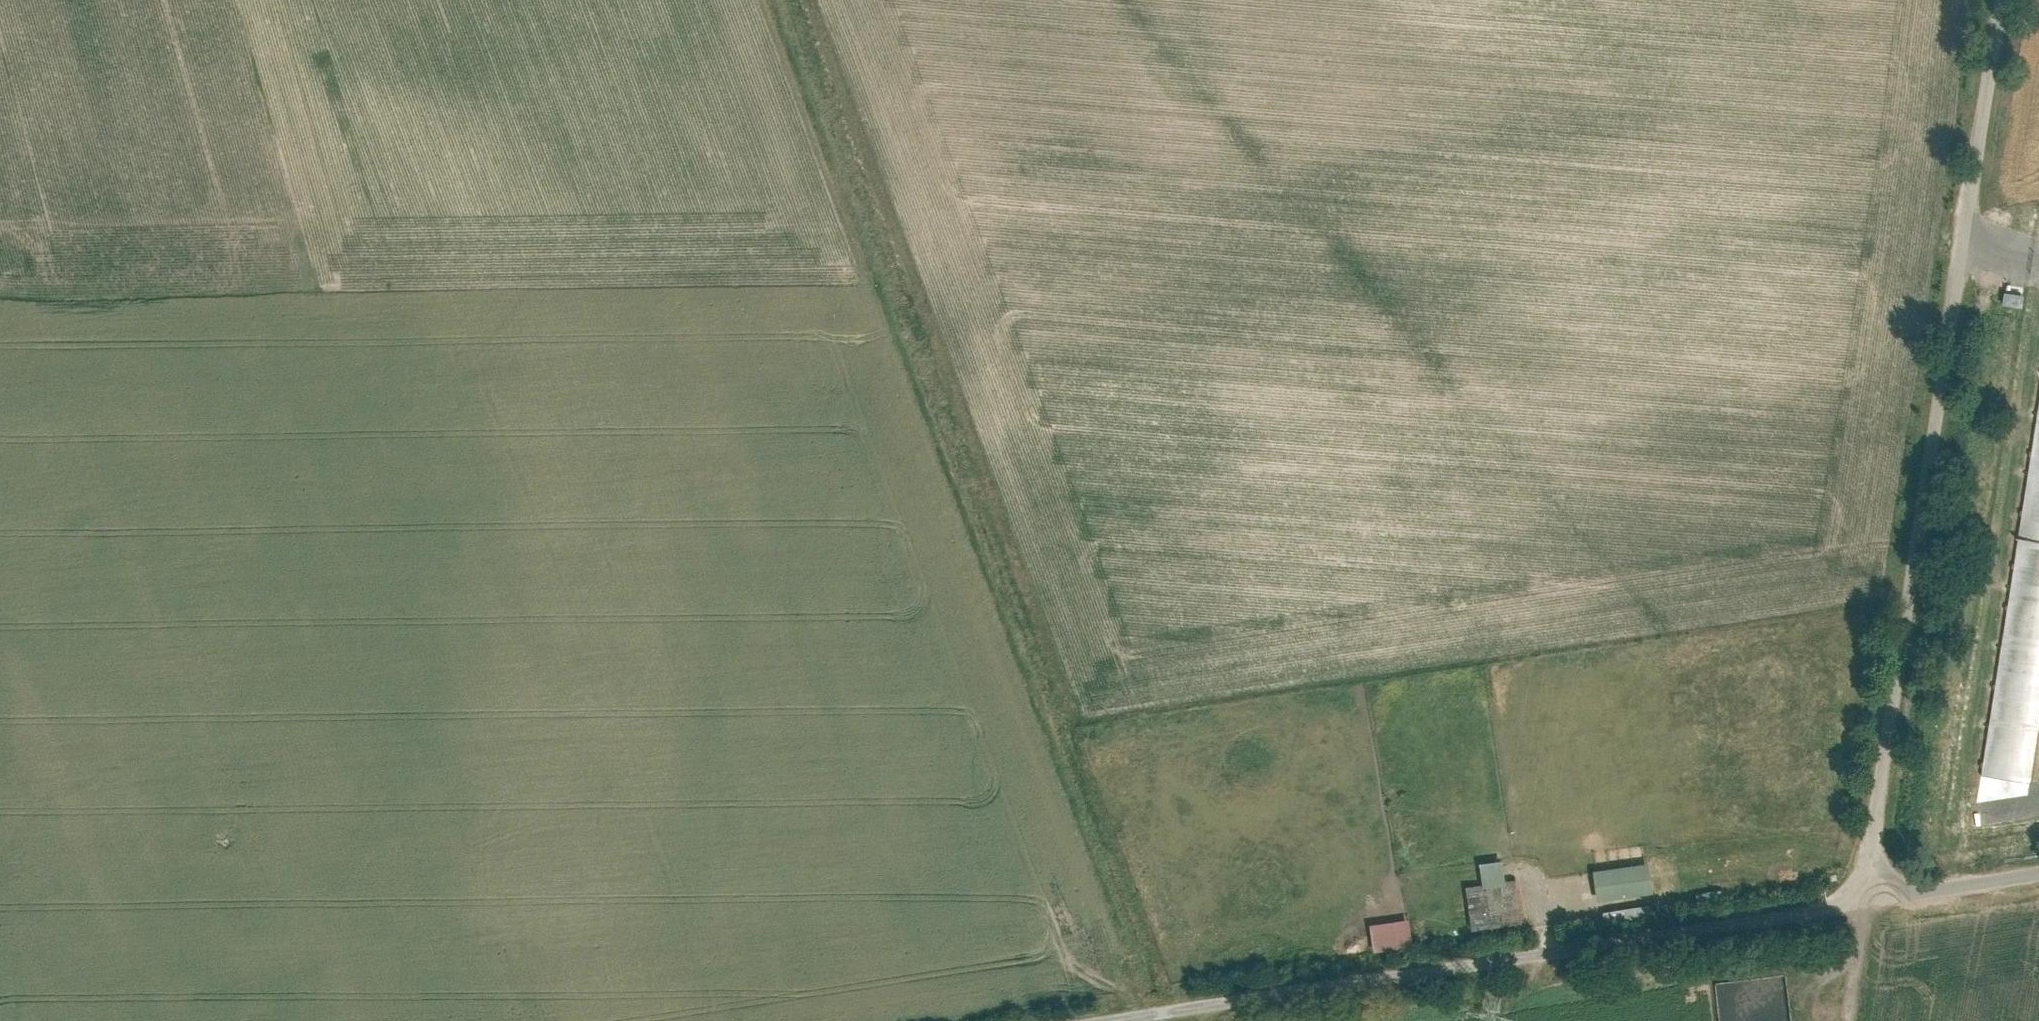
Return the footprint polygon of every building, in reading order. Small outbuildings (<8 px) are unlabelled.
[(1981,777),(2031,784),(2038,731),(2038,397),(1981,777)] [(1499,858),(1476,862),(1479,883),(1463,886),(1470,930),(1524,921),(1517,878),(1503,880),(1499,858)] [(1590,867),(1593,898),(1650,894),(1647,863),(1590,867)] [(1409,918),(1368,921),(1370,949),(1411,946),(1409,918)]
